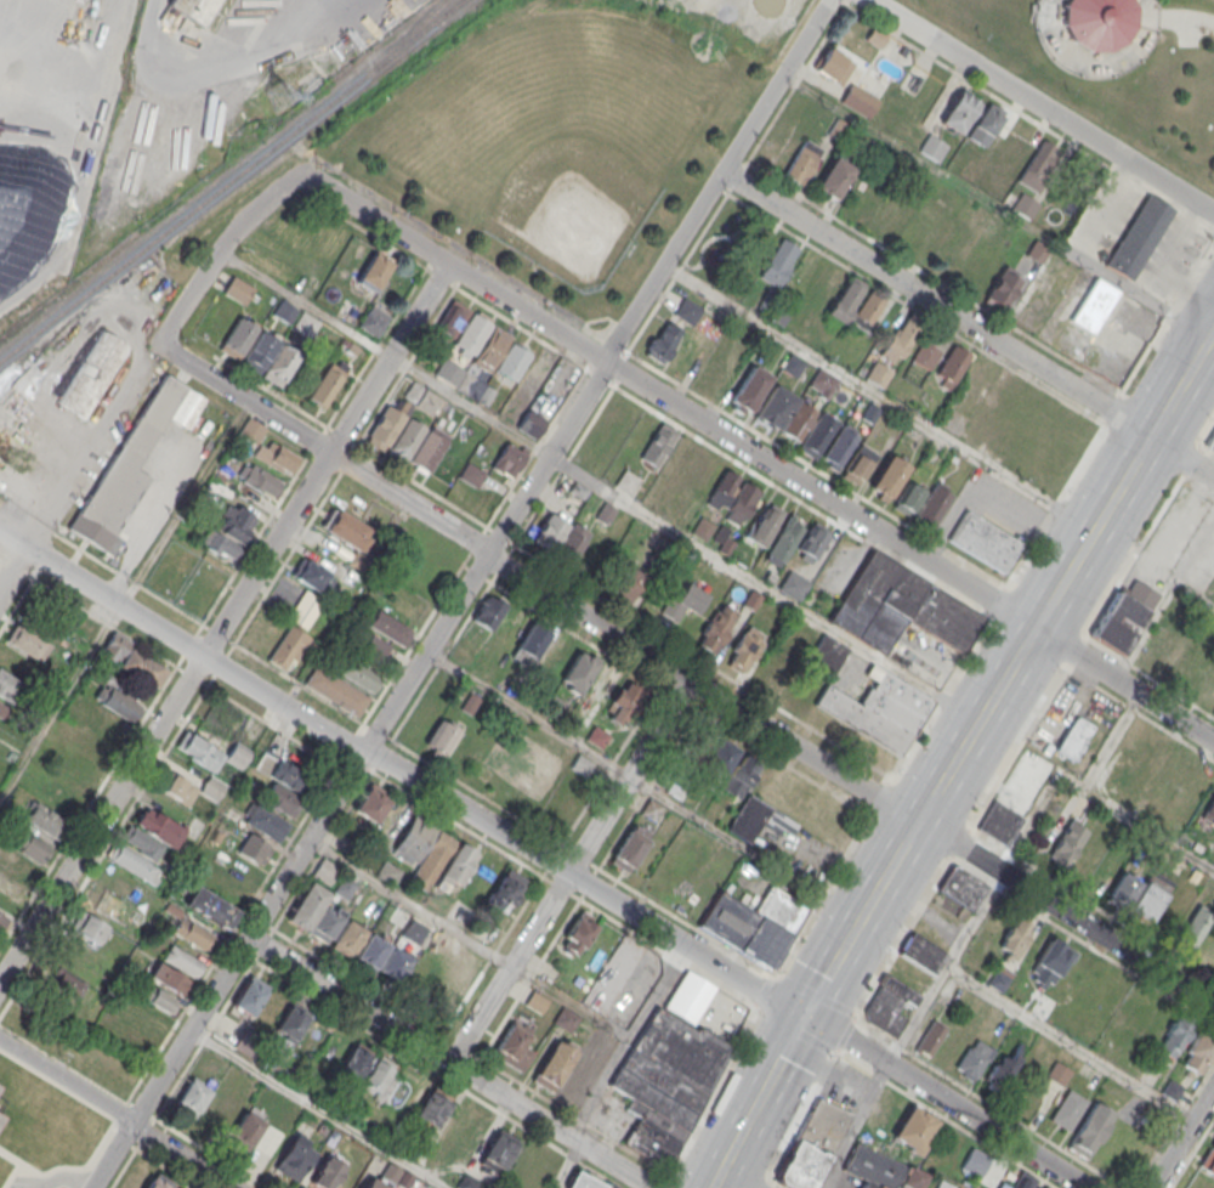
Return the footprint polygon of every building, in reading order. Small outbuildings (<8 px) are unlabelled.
[(166,4),(169,0),(217,0),(200,27),(166,4)] [(1060,5),(1063,0),(1127,0),(1130,6),(1130,26),(1121,41),(1105,51),(1087,50),(1070,40),(1060,23),(1060,5)] [(828,46),(813,69),(839,85),(853,63),(828,46)] [(850,83),(839,101),(867,118),(878,98),(850,83)] [(958,90),(938,121),(959,134),(978,103),(958,90)] [(985,104),(965,136),(983,147),(1003,115),(985,104)] [(948,145),(928,132),(917,150),(938,162),(948,145)] [(804,186),(822,148),(802,139),(784,176),(804,186)] [(1040,192),(1058,148),(1038,140),(1020,184),(1040,192)] [(815,189),(837,200),(854,167),(832,156),(815,189)] [(972,184),(981,170),(967,161),(958,175),(972,184)] [(1040,204),(1017,188),(1005,204),(1029,220),(1040,204)] [(1147,193),(1173,208),(1130,279),(1104,264),(1147,193)] [(777,288),(800,249),(781,237),(758,277),(777,288)] [(355,283),(375,293),(393,261),(373,250),(355,283)] [(984,298),(1005,310),(1023,275),(1003,264),(984,298)] [(223,292),(244,305),(254,288),(233,275),(223,292)] [(824,316),(841,328),(867,286),(850,275),(824,316)] [(1118,289),(1094,276),(1069,321),(1094,334),(1118,289)] [(884,303),(868,293),(853,318),(869,328),(884,303)] [(673,313),(691,326),(703,309),(684,296),(673,313)] [(781,327),(791,313),(767,296),(757,310),(781,327)] [(297,310),(283,300),(274,314),(288,323),(297,310)] [(469,311),(454,300),(434,330),(449,341),(469,311)] [(358,313),(347,302),(337,311),(348,322),(358,313)] [(356,327),(375,340),(390,318),(372,305),(356,327)] [(320,323),(303,311),(291,328),(308,339),(320,323)] [(472,312),(450,346),(467,358),(489,323),(472,312)] [(902,365),(920,323),(901,315),(883,357),(902,365)] [(238,361),(257,326),(238,316),(219,350),(238,361)] [(644,352),(661,363),(682,330),(665,319),(644,352)] [(493,324),(471,358),(488,370),(510,335),(493,324)] [(129,345),(97,328),(57,405),(89,422),(129,345)] [(278,341),(261,330),(242,360),(259,371),(278,341)] [(910,360),(929,372),(941,352),(922,341),(910,360)] [(282,389),(301,355),(281,343),(262,377),(282,389)] [(510,343),(493,369),(511,380),(528,353),(510,343)] [(949,390),(972,356),(954,344),(931,377),(949,390)] [(795,378),(805,364),(790,354),(781,368),(795,378)] [(308,401),(326,409),(348,366),(330,357),(308,401)] [(865,378),(883,388),(893,371),(875,360),(865,378)] [(728,401),(747,414),(772,376),(752,363),(728,401)] [(808,383),(825,397),(838,382),(821,367),(808,383)] [(68,528),(165,373),(186,386),(136,468),(149,476),(113,534),(120,539),(110,555),(68,528)] [(773,383),(754,415),(777,429),(785,415),(783,413),(785,409),(789,412),(799,398),(773,383)] [(385,405),(363,440),(381,451),(403,415),(385,405)] [(535,439),(547,421),(527,408),(515,427),(535,439)] [(817,413),(795,447),(813,458),(835,424),(817,413)] [(408,417),(385,452),(403,464),(425,428),(408,417)] [(660,422),(677,432),(656,466),(639,456),(660,422)] [(430,425),(407,460),(425,471),(447,436),(430,425)] [(839,426),(817,460),(834,471),(856,437),(839,426)] [(1204,442),(1213,449),(1213,426),(1204,442)] [(261,439),(252,456),(288,476),(298,459),(261,439)] [(514,480),(528,452),(504,440),(491,469),(514,480)] [(879,457),(861,444),(840,474),(858,486),(879,457)] [(889,456),(866,490),(884,500),(906,466),(889,456)] [(282,480),(244,464),(236,483),(274,499),(282,480)] [(743,481),(721,515),(738,526),(760,492),(743,481)] [(893,503),(911,514),(924,491),(906,481),(893,503)] [(953,492),(935,482),(914,516),(932,526),(953,492)] [(766,500),(744,534),(761,547),(783,511),(766,500)] [(209,528),(200,544),(231,563),(241,547),(258,518),(234,503),(216,532),(209,528)] [(361,552),(373,528),(334,508),(321,532),(361,552)] [(964,509),(946,538),(1004,572),(1020,542),(975,515),(964,509)] [(590,535),(549,511),(533,539),(573,563),(590,535)] [(807,522),(790,512),(764,557),(781,566),(807,522)] [(706,541),(713,524),(698,518),(691,534),(706,541)] [(812,520),(794,548),(811,559),(829,531),(812,520)] [(182,565),(215,587),(227,569),(194,547),(182,565)] [(870,548),(828,618),(884,654),(906,618),(963,654),(983,617),(870,548)] [(319,593),(331,573),(301,556),(290,576),(319,593)] [(630,603),(646,579),(626,566),(610,590),(630,603)] [(810,582),(789,569),(777,589),(799,602),(810,582)] [(685,611),(694,617),(707,597),(684,581),(662,613),(677,623),(685,611)] [(1116,590),(1089,634),(1121,655),(1135,633),(1114,621),(1117,616),(1135,628),(1147,610),(1116,590)] [(505,606),(485,595),(471,621),(491,632),(505,606)] [(737,615),(717,604),(695,646),(715,657),(737,615)] [(364,626),(403,647),(413,630),(374,609),(364,626)] [(533,663),(550,633),(531,623),(514,652),(533,663)] [(52,647),(19,624),(7,641),(41,664),(52,647)] [(267,659),(287,672),(310,638),(289,624),(267,659)] [(724,665),(743,677),(766,638),(746,626),(724,665)] [(128,649),(132,641),(111,631),(97,659),(156,688),(166,668),(128,649)] [(849,648),(823,634),(807,662),(833,677),(849,648)] [(11,704),(23,682),(18,679),(28,660),(4,647),(0,655),(0,698),(11,704)] [(756,683),(777,695),(797,659),(776,647),(756,683)] [(579,697),(597,662),(576,651),(558,686),(579,697)] [(336,673),(371,694),(381,678),(346,656),(336,673)] [(900,757),(932,701),(872,662),(864,673),(875,680),(870,689),(868,688),(858,702),(861,703),(860,706),(826,684),(813,703),(900,757)] [(304,683),(356,718),(369,699),(318,664),(304,683)] [(603,715),(623,727),(643,692),(623,680),(603,715)] [(129,722),(140,706),(105,683),(94,699),(129,722)] [(196,714),(227,736),(238,721),(208,698),(196,714)] [(1052,749),(1073,763),(1096,729),(1075,715),(1052,749)] [(458,732),(440,721),(424,745),(442,757),(458,732)] [(586,741),(602,748),(609,733),(593,726),(586,741)] [(174,749),(213,773),(225,753),(185,730),(174,749)] [(738,750),(717,738),(696,776),(717,788),(738,750)] [(248,754),(234,746),(225,760),(239,769),(248,754)] [(261,802),(290,818),(313,777),(264,751),(254,769),(273,779),(261,802)] [(760,762),(740,753),(722,790),(742,800),(760,762)] [(570,768),(584,776),(592,763),(578,755),(570,768)] [(208,777),(201,789),(171,772),(160,791),(188,807),(197,791),(216,801),(225,786),(208,777)] [(352,811),(374,824),(392,795),(369,782),(352,811)] [(747,793),(725,828),(748,842),(759,825),(777,835),(782,828),(792,833),(796,825),(747,793)] [(1200,819),(1213,827),(1213,795),(1200,819)] [(654,823),(662,808),(647,799),(639,814),(654,823)] [(976,827),(993,799),(1023,818),(1005,847),(976,827)] [(54,839),(65,819),(33,801),(22,821),(54,839)] [(121,845),(115,842),(107,859),(108,859),(96,885),(128,899),(138,878),(154,886),(161,869),(153,865),(162,845),(174,850),(184,826),(139,805),(121,845)] [(479,854),(457,842),(457,841),(411,815),(389,853),(415,868),(409,879),(428,889),(432,881),(456,894),(479,854)] [(1085,838),(1089,831),(1067,819),(1044,861),(1087,884),(1106,849),(1085,838)] [(628,874),(652,834),(632,822),(608,861),(628,874)] [(14,827),(0,854),(0,893),(19,903),(50,846),(14,827)] [(270,848),(248,836),(238,854),(260,866),(270,848)] [(338,867),(322,858),(313,875),(329,884),(338,867)] [(400,873),(385,862),(375,875),(391,886),(400,873)] [(988,886),(974,911),(961,905),(955,916),(931,901),(938,889),(936,888),(948,867),(951,865),(954,865),(988,886)] [(484,903),(505,915),(526,878),(504,866),(484,903)] [(1149,923),(1173,881),(1151,869),(1127,910),(1149,923)] [(1139,881),(1120,871),(1105,898),(1124,909),(1139,881)] [(327,943),(343,912),(326,903),(331,893),(308,881),(287,922),(327,943)] [(696,924),(765,968),(773,966),(809,907),(768,884),(753,910),(719,889),(696,924)] [(184,905),(226,931),(237,912),(196,887),(184,905)] [(68,932),(96,947),(117,907),(89,893),(68,932)] [(1193,951),(1211,914),(1193,906),(1175,943),(1193,951)] [(598,918),(578,908),(559,948),(579,957),(598,918)] [(1,935),(10,917),(0,913),(0,935),(1,935)] [(203,953),(213,936),(179,917),(170,934),(203,953)] [(1034,928),(1014,917),(996,949),(1016,960),(1034,928)] [(438,997),(459,1009),(487,957),(436,929),(426,946),(457,963),(438,997)] [(897,954),(910,930),(946,954),(932,975),(897,954)] [(1213,957),(1213,934),(1212,932),(1197,952),(1211,962),(1213,957)] [(1033,969),(1058,980),(1072,948),(1047,937),(1033,969)] [(202,964),(171,946),(162,960),(194,978),(202,964)] [(412,958),(392,946),(377,971),(397,983),(412,958)] [(179,996),(188,981),(156,961),(147,977),(179,996)] [(85,985),(59,967),(46,987),(71,1004),(85,985)] [(1011,975),(1000,967),(989,982),(1000,990),(1011,975)] [(685,968),(715,986),(692,1024),(662,1006),(685,968)] [(863,1022),(896,1037),(905,1017),(897,1013),(902,1001),(914,1007),(922,991),(886,974),(863,1022)] [(231,1006),(250,1018),(269,988),(250,976),(231,1006)] [(138,996),(167,1014),(175,1000),(146,983),(138,996)] [(547,1000),(532,992),(525,1004),(540,1013),(547,1000)] [(291,1046),(308,1018),(288,1006),(271,1034),(291,1046)] [(728,1046),(668,1169),(622,1142),(637,1118),(623,1108),(630,1098),(611,1086),(656,1006),(696,1030),(698,1026),(728,1046)] [(579,1019),(564,1008),(553,1021),(568,1033),(579,1019)] [(930,1057),(946,1026),(931,1018),(915,1049),(930,1057)] [(1191,1027),(1174,1018),(1156,1050),(1173,1059),(1191,1027)] [(524,1046),(531,1031),(509,1021),(492,1057),(522,1071),(532,1050),(524,1046)] [(1213,1046),(1213,1039),(1196,1030),(1180,1065),(1201,1074),(1213,1046)] [(954,1069),(977,1081),(994,1049),(972,1037),(954,1069)] [(530,1080),(551,1094),(577,1054),(556,1040),(530,1080)] [(372,1056),(351,1045),(337,1073),(357,1083),(372,1056)] [(1001,1095),(1020,1057),(1012,1053),(1009,1058),(1000,1053),(983,1086),(1001,1095)] [(392,1068),(374,1059),(360,1088),(378,1097),(392,1068)] [(1071,1071),(1055,1061),(1045,1077),(1062,1087),(1071,1071)] [(174,1107),(194,1118),(210,1090),(190,1078),(174,1107)] [(1070,1131),(1087,1099),(1065,1088),(1049,1120),(1070,1131)] [(410,1121),(432,1133),(449,1103),(427,1090),(410,1121)] [(816,1097),(776,1176),(777,1181),(793,1187),(814,1187),(852,1114),(816,1097)] [(1087,1159),(1115,1111),(1094,1099),(1066,1147),(1087,1159)] [(939,1119),(909,1103),(891,1138),(920,1154),(939,1119)] [(270,1161),(285,1134),(243,1110),(227,1137),(270,1161)] [(318,1149),(295,1133),(271,1166),(293,1182),(318,1149)] [(512,1147),(493,1137),(482,1160),(501,1170),(512,1147)] [(1196,1166),(1213,1177),(1213,1139),(1196,1166)] [(907,1165),(894,1187),(887,1187),(841,1169),(855,1142),(907,1165)] [(317,1187),(332,1187),(345,1166),(326,1154),(308,1182),(317,1187)] [(927,1175),(910,1166),(900,1184),(908,1187),(921,1187),(927,1175)] [(1036,1178),(1019,1168),(1008,1187),(1030,1187),(1036,1178)] [(608,1185),(607,1186),(576,1170),(566,1187),(614,1187),(608,1185)] [(172,1186),(153,1175),(145,1187),(172,1187),(172,1186)] [(369,1176),(362,1187),(388,1187),(369,1176)] [(954,1186),(938,1180),(935,1187),(953,1187),(954,1186)]
